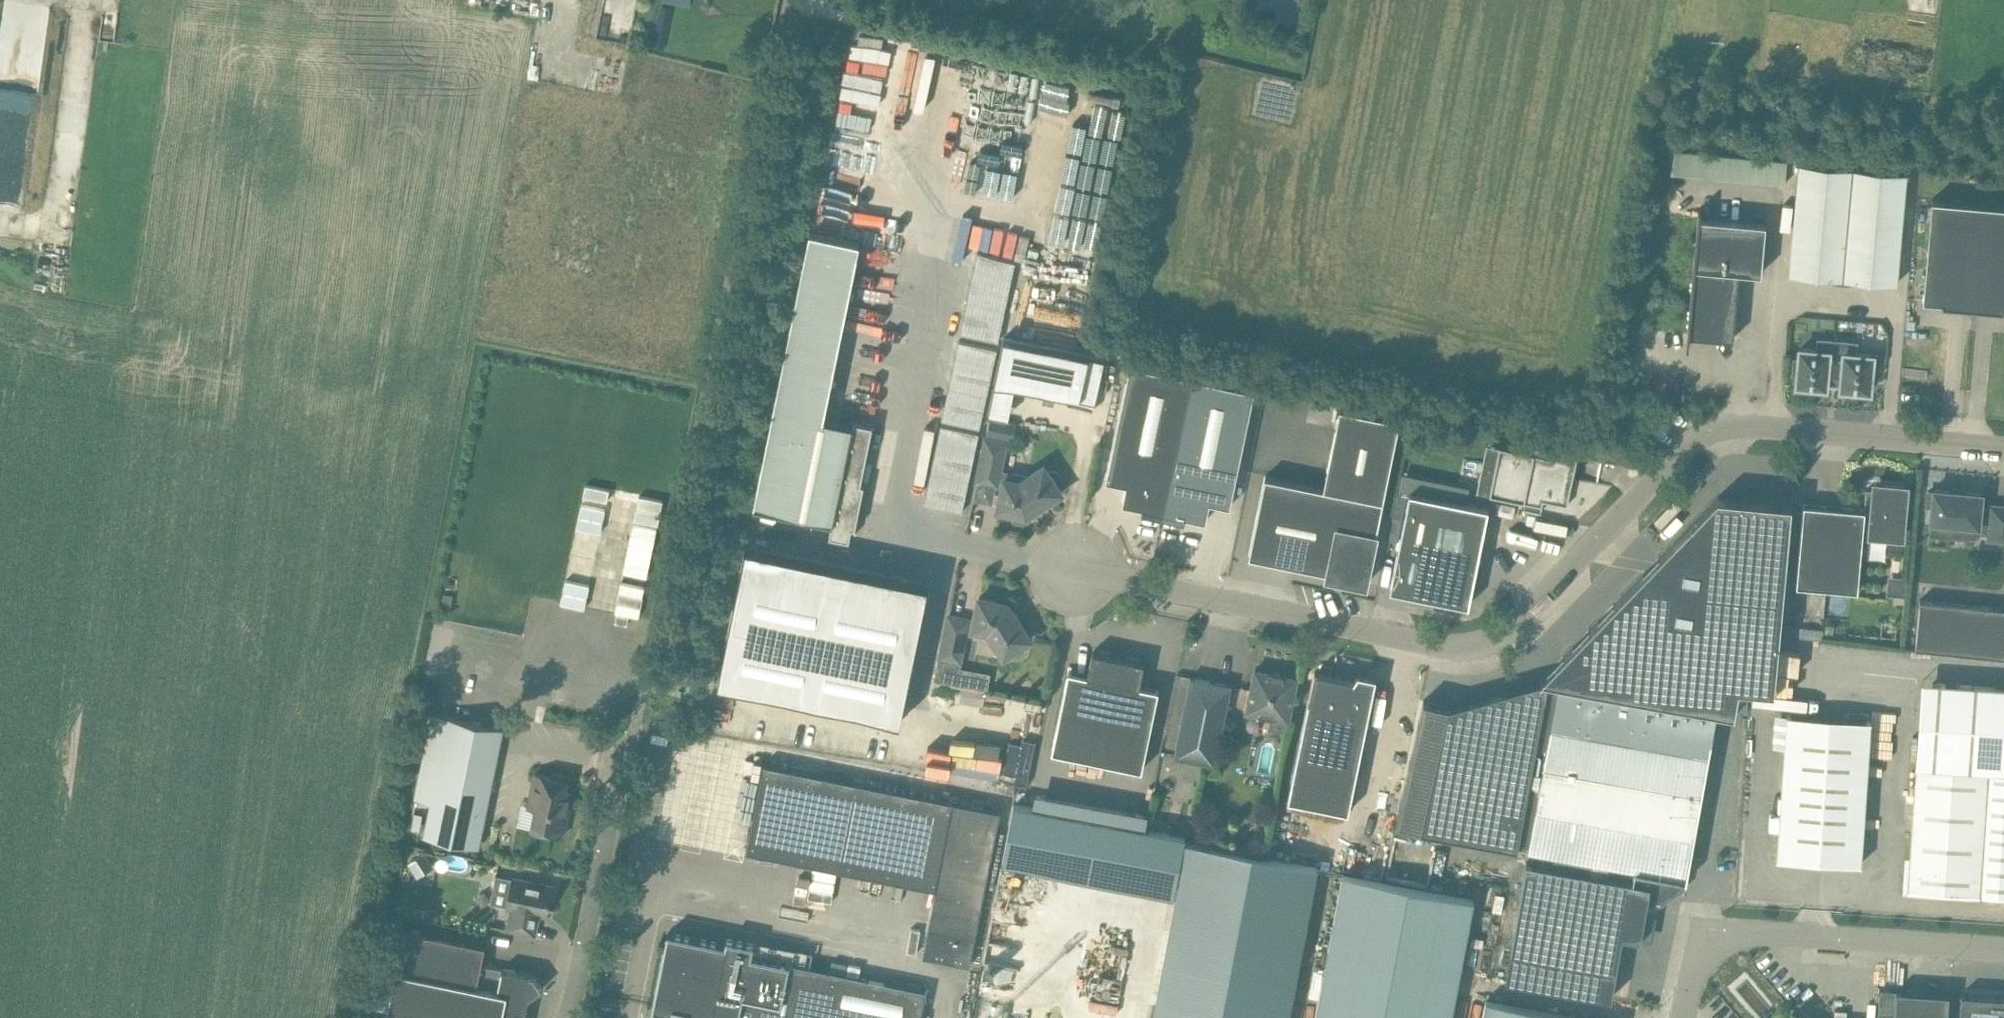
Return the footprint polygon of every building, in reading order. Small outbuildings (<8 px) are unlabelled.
[(1679,150),(1677,173),(1790,179),(1792,156),(1679,150)] [(1897,283),(1907,171),(1799,162),(1789,273),(1897,283)] [(1941,304),(1973,307),(1982,203),(1932,199),(1923,299),(1941,301),(1941,304)] [(1982,203),(1973,307),(2003,309),(2003,205),(1982,203)] [(1761,272),(1766,222),(1698,216),(1687,334),(1733,338),(1739,270),(1761,272)] [(861,482),(873,424),(853,420),(852,424),(824,418),(860,242),(810,232),(754,506),(832,522),(829,535),(849,539),(852,526),(855,527),(864,483),(861,482)] [(1131,305),(1129,318),(1138,319),(1140,306),(1131,305)] [(1003,336),(993,383),(1068,398),(1066,407),(1093,413),(1105,357),(1003,336)] [(1826,379),(1834,380),(1837,341),(1819,339),(1818,349),(1800,348),(1799,358),(1794,358),(1793,373),(1798,373),(1797,384),(1826,386),(1826,379)] [(1837,341),(1834,380),(1841,380),(1841,387),(1870,390),(1870,379),(1875,380),(1876,365),(1872,365),(1872,361),(1873,354),(1854,353),(1855,342),(1837,341)] [(1885,355),(1873,354),(1872,361),(1885,362),(1885,355)] [(1130,363),(1106,479),(1126,483),(1122,502),(1143,506),(1141,511),(1146,512),(1147,508),(1181,515),(1180,519),(1185,520),(1186,515),(1206,520),(1210,501),(1230,505),(1254,389),(1130,363)] [(1366,583),(1383,500),(1400,419),(1339,407),(1324,487),(1265,475),(1249,555),(1327,571),(1326,575),(1366,583)] [(1016,421),(990,417),(987,436),(1013,440),(1016,421)] [(997,483),(1005,442),(986,438),(978,479),(997,483)] [(1567,505),(1577,455),(1552,450),(1551,456),(1500,446),(1490,495),(1542,505),(1543,500),(1567,505)] [(1057,485),(1061,481),(1062,477),(1060,472),(1057,469),(1052,468),(1047,470),(1044,465),(1028,475),(1014,473),(1013,479),(1004,477),(1003,481),(998,508),(1026,514),(1032,510),(1033,511),(1045,504),(1044,502),(1061,491),(1057,485)] [(1804,504),(1796,585),(1858,590),(1863,533),(1867,534),(1867,536),(1902,539),(1907,486),(1875,483),(1874,489),(1866,489),(1864,509),(1804,504)] [(1990,504),(1990,509),(1981,508),(1982,492),(1933,488),(1933,491),(1928,490),(1926,504),(1932,505),(1930,521),(1961,524),(1960,532),(1963,536),(1975,537),(1978,534),(1979,531),(1988,532),(1987,538),(2003,540),(2003,505),(1990,504)] [(1468,604),(1488,507),(1410,490),(1390,588),(1468,604)] [(1717,496),(1542,678),(1552,680),(1716,710),(1734,713),(1739,687),(1774,691),(1791,503),(1717,496)] [(746,545),(718,683),(900,720),(928,583),(746,545)] [(443,595),(442,607),(449,608),(451,597),(443,595)] [(1004,655),(1030,638),(1019,620),(1020,619),(1013,608),(1012,609),(1007,602),(979,596),(973,627),(981,629),(980,636),(993,638),(1004,655)] [(1920,599),(1915,647),(2003,656),(2003,607),(1920,599)] [(940,655),(935,679),(969,685),(973,668),(960,666),(962,660),(960,659),(968,618),(949,614),(940,655)] [(1142,769),(1159,688),(1139,684),(1144,662),(1092,651),(1088,674),(1068,670),(1052,750),(1142,769)] [(1288,719),(1297,677),(1255,668),(1246,710),(1288,719)] [(1288,798),(1348,811),(1375,683),(1314,671),(1288,798)] [(1215,764),(1231,684),(1191,676),(1174,755),(1215,764)] [(1538,677),(1447,705),(1425,830),(1518,847),(1518,845),(1529,847),(1528,849),(1534,850),(1532,862),(1526,861),(1505,978),(1611,997),(1627,910),(1645,914),(1647,900),(1662,903),(1685,885),(1716,710),(1552,680),(1552,682),(1541,680),(1541,678),(1538,677)] [(1980,894),(2003,895),(2003,685),(1922,680),(1916,764),(1908,889),(1980,894)] [(1861,863),(1871,719),(1787,713),(1777,857),(1861,863)] [(432,715),(414,799),(416,799),(430,802),(424,834),(459,841),(479,845),(503,728),(483,724),(448,717),(448,718),(436,716),(432,715)] [(654,750),(679,754),(683,729),(658,725),(654,750)] [(1253,739),(1245,767),(1268,773),(1275,745),(1253,739)] [(970,965),(1001,810),(764,763),(747,848),(937,886),(923,955),(970,965)] [(565,828),(572,793),(564,792),(568,775),(552,772),(552,776),(535,772),(528,806),(536,807),(531,827),(563,834),(565,828)] [(1014,803),(1002,861),(1051,871),(1160,891),(1177,895),(1187,842),(1187,840),(1185,839),(1185,835),(1172,833),(1014,803)] [(423,813),(415,811),(412,830),(420,831),(423,813)] [(1187,842),(1177,895),(1153,1017),(1288,1017),(1317,866),(1187,842)] [(426,851),(412,861),(421,874),(435,864),(426,851)] [(1343,873),(1316,1017),(1450,1017),(1473,898),(1343,873)] [(496,874),(491,902),(507,905),(507,907),(511,908),(507,928),(515,930),(535,934),(538,920),(539,913),(546,915),(552,885),(533,881),(513,877),(513,878),(496,874)] [(1648,903),(1646,913),(1656,915),(1658,905),(1648,903)] [(388,1010),(427,1017),(524,1017),(529,997),(542,988),(533,974),(482,964),(485,945),(404,928),(388,1010)] [(668,932),(653,1008),(671,1012),(670,1017),(688,1017),(689,1015),(702,1017),(920,1017),(926,990),(751,954),(753,944),(728,939),(727,944),(668,932)] [(1878,1017),(1895,1017),(1897,989),(1896,989),(1880,988),(1878,1017)] [(1949,993),(1897,989),(1895,1017),(1947,1017),(1949,993)] [(1961,993),(1959,1017),(2003,1017),(2003,996),(1961,993)] [(1486,999),(1483,1017),(1586,1017),(1486,999)] [(1799,1008),(1788,1017),(1808,1017),(1799,1008)]
